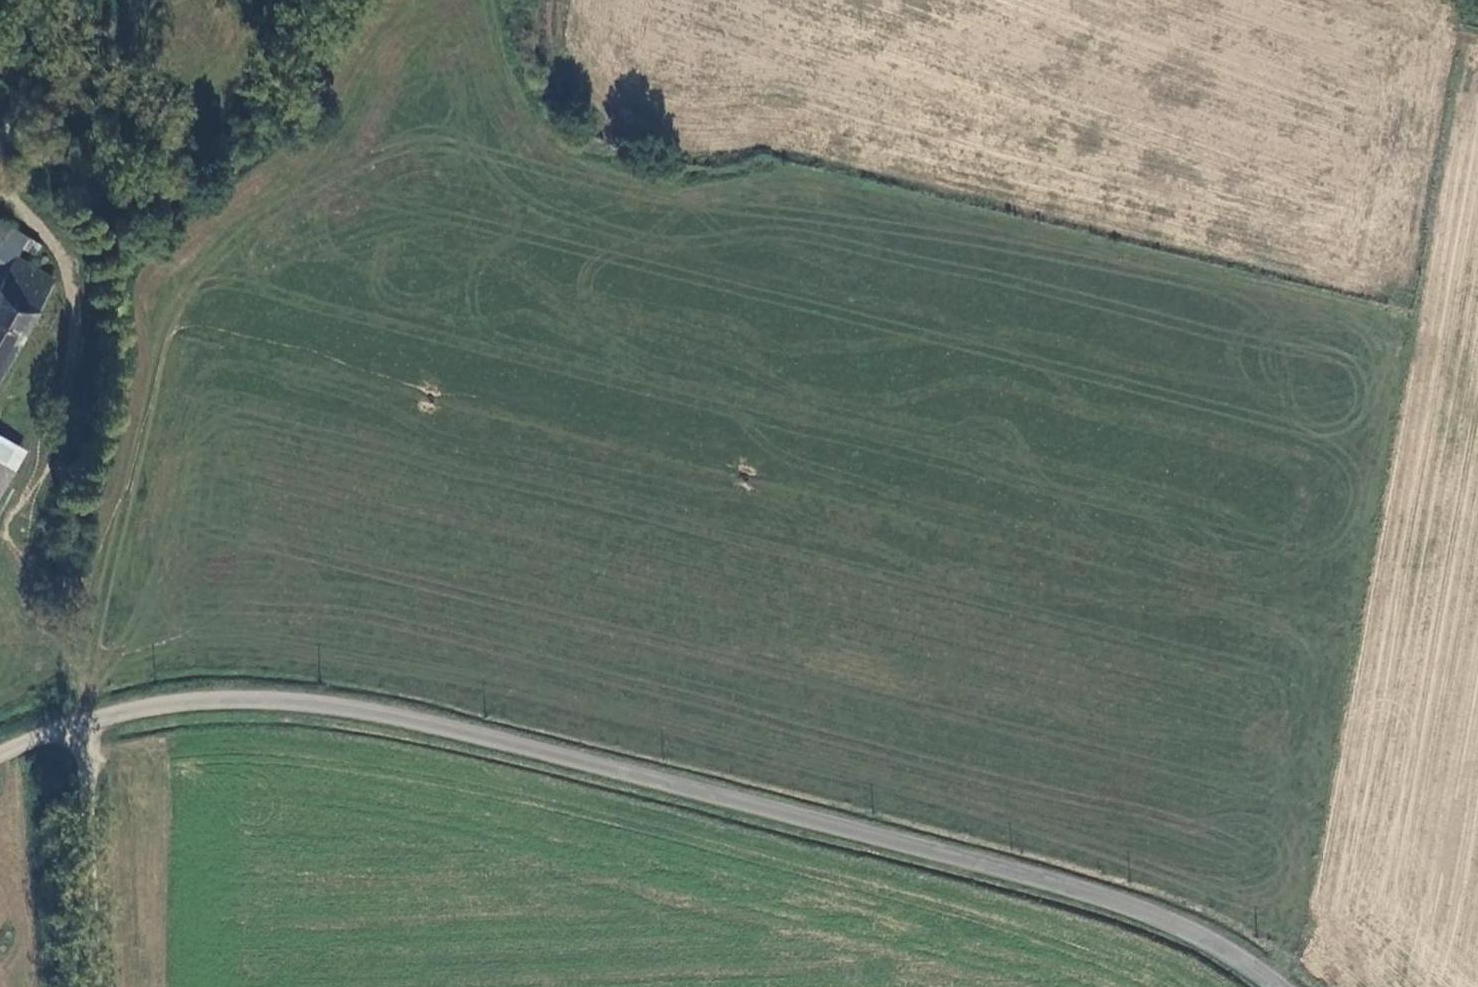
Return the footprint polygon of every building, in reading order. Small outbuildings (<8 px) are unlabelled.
[(0,281),(0,379),(53,282),(13,259),(20,247),(25,238),(0,223),(0,278),(2,279),(0,281)] [(25,238),(20,247),(33,255),(39,246),(25,238)] [(29,456),(4,441),(0,447),(0,468),(4,470),(0,478),(0,503),(29,456)]
